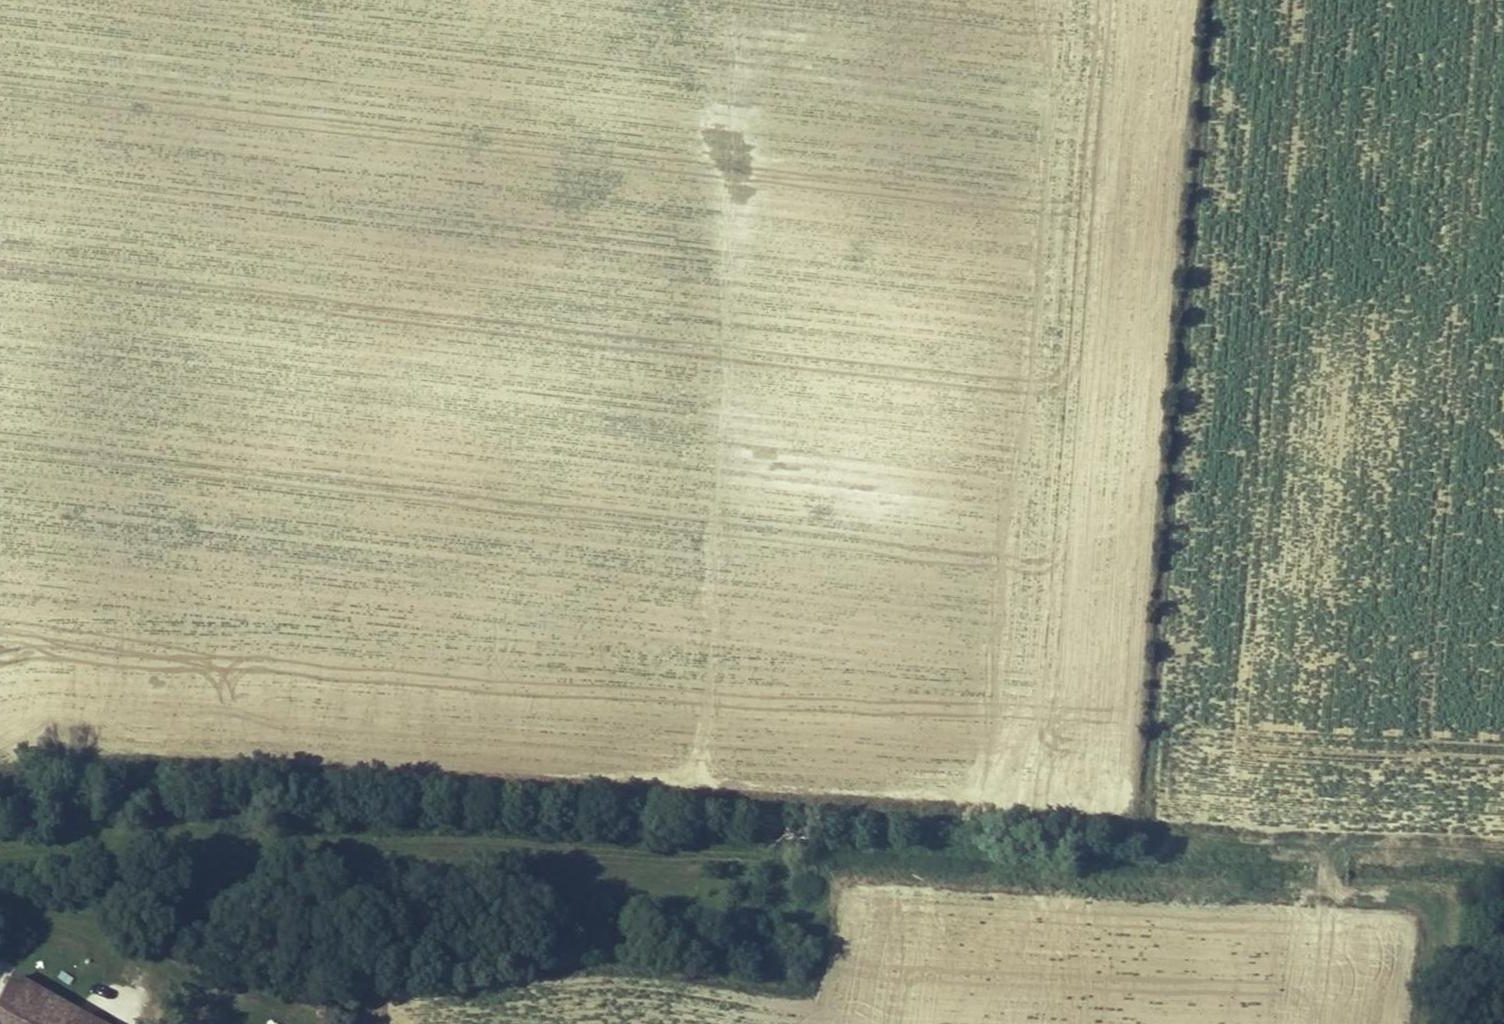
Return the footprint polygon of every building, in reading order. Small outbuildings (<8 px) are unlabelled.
[(10,975),(0,999),(0,1023),(106,1023),(10,975)]
